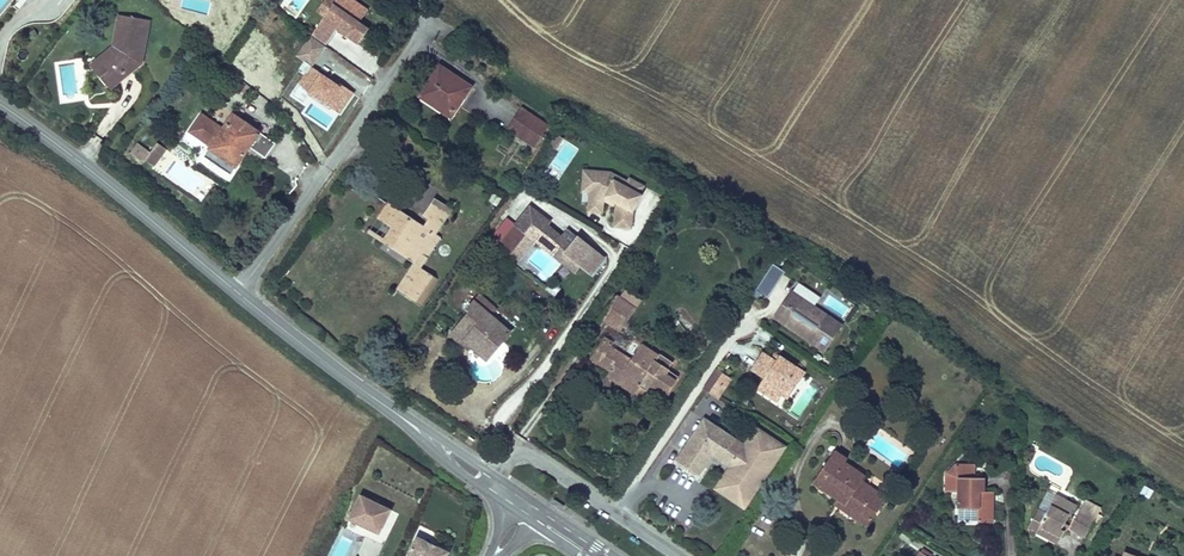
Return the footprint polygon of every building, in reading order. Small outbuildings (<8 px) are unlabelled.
[(330,6),(332,3),(328,0),(323,0),(314,13),(322,18),(330,6)] [(366,30),(330,6),(322,18),(308,38),(323,48),(334,31),(355,46),(366,30)] [(103,71),(98,75),(108,87),(140,61),(145,30),(134,28),(135,17),(122,16),(114,14),(110,45),(93,59),(103,71)] [(134,28),(145,30),(146,18),(135,17),(134,28)] [(233,41),(239,29),(219,20),(213,31),(233,41)] [(88,63),(98,75),(103,71),(93,59),(88,63)] [(450,110),(447,113),(453,118),(474,88),(443,67),(425,94),(450,110)] [(423,97),(447,113),(450,110),(425,94),(423,97)] [(522,110),(507,131),(533,148),(547,128),(522,110)] [(199,118),(189,132),(237,166),(249,149),(262,159),(272,145),(232,117),(221,132),(199,118)] [(134,154),(144,141),(136,135),(126,148),(134,154)] [(632,181),(615,172),(585,169),(583,192),(593,193),(594,178),(617,180),(629,186),(632,181)] [(642,194),(647,185),(634,178),(632,181),(629,186),(617,180),(594,178),(593,193),(591,211),(605,212),(606,203),(606,202),(609,197),(619,202),(622,204),(618,211),(617,226),(634,228),(636,211),(645,196),(642,194)] [(619,202),(609,197),(606,202),(616,208),(619,202)] [(387,204),(377,220),(392,230),(382,245),(414,265),(396,292),(417,305),(434,279),(421,271),(428,260),(423,257),(437,237),(453,212),(435,201),(423,220),(428,223),(424,229),(387,204)] [(527,230),(542,212),(533,205),(518,222),(527,230)] [(605,257),(574,231),(567,239),(563,235),(549,223),(552,220),(542,212),(527,230),(518,222),(502,242),(515,253),(522,244),(528,249),(537,239),(540,235),(565,256),(568,252),(582,264),(593,273),(605,257)] [(392,230),(377,220),(367,235),(382,245),(392,230)] [(567,239),(574,231),(570,227),(563,235),(567,239)] [(582,264),(568,252),(565,256),(540,235),(537,239),(576,272),(582,264)] [(441,240),(437,237),(423,257),(428,260),(441,240)] [(521,258),(528,249),(522,244),(515,253),(521,258)] [(752,286),(766,296),(784,269),(769,259),(752,286)] [(825,352),(842,326),(815,308),(812,313),(801,306),(804,300),(793,292),(784,305),(789,309),(785,315),(784,316),(784,317),(784,318),(784,319),(784,320),(784,321),(785,321),(785,322),(786,322),(786,323),(787,323),(788,323),(786,326),(825,352)] [(632,307),(616,295),(600,318),(617,330),(632,307)] [(449,338),(467,354),(470,351),(487,366),(513,336),(491,318),(498,310),(481,296),(465,314),(468,317),(449,338)] [(815,308),(804,300),(801,306),(812,313),(815,308)] [(784,316),(785,315),(789,309),(784,305),(775,318),(786,326),(788,323),(787,323),(786,323),(786,322),(785,322),(785,321),(784,321),(784,320),(784,319),(784,318),(784,317),(784,316)] [(669,372),(674,364),(658,353),(656,354),(641,344),(633,357),(630,361),(620,355),(623,351),(613,345),(616,340),(606,335),(592,356),(611,367),(622,374),(618,381),(637,394),(641,388),(649,393),(653,385),(670,395),(679,380),(669,372)] [(630,361),(633,357),(623,351),(620,355),(630,361)] [(788,400),(805,375),(780,357),(776,362),(764,354),(753,371),(765,379),(762,382),(763,385),(770,390),(773,389),(783,396),(788,400)] [(611,367),(607,373),(618,381),(622,374),(611,367)] [(712,395),(727,373),(720,367),(705,390),(712,395)] [(718,399),(733,377),(727,373),(712,395),(718,399)] [(778,403),(783,396),(773,389),(770,390),(763,385),(762,382),(758,389),(778,403)] [(653,385),(649,393),(668,405),(673,397),(670,395),(653,385)] [(711,455),(727,466),(712,488),(744,509),(787,445),(755,424),(743,441),(703,415),(675,458),(699,474),(711,455)] [(818,481),(840,497),(848,502),(850,499),(864,508),(860,518),(870,526),(888,498),(864,482),(867,478),(846,464),(847,460),(836,452),(818,481)] [(948,478),(978,479),(978,466),(956,467),(948,478)] [(984,479),(978,479),(948,478),(947,496),(958,496),(959,522),(994,522),(994,501),(990,501),(989,492),(984,492),(984,479)] [(382,532),(394,506),(362,491),(350,517),(382,532)] [(1050,514),(1059,497),(1050,492),(1041,509),(1050,514)] [(848,502),(840,497),(836,503),(860,518),(864,508),(850,499),(848,502)] [(1080,508),(1059,497),(1050,514),(1041,509),(1030,528),(1039,533),(1041,530),(1052,536),(1051,540),(1061,545),(1068,533),(1063,530),(1071,516),(1074,517),(1080,508)] [(1091,499),(1075,526),(1089,535),(1105,506),(1091,499)] [(444,551),(415,536),(406,555),(442,555),(444,551)] [(1109,555),(1118,555),(1121,548),(1114,545),(1109,555)]
